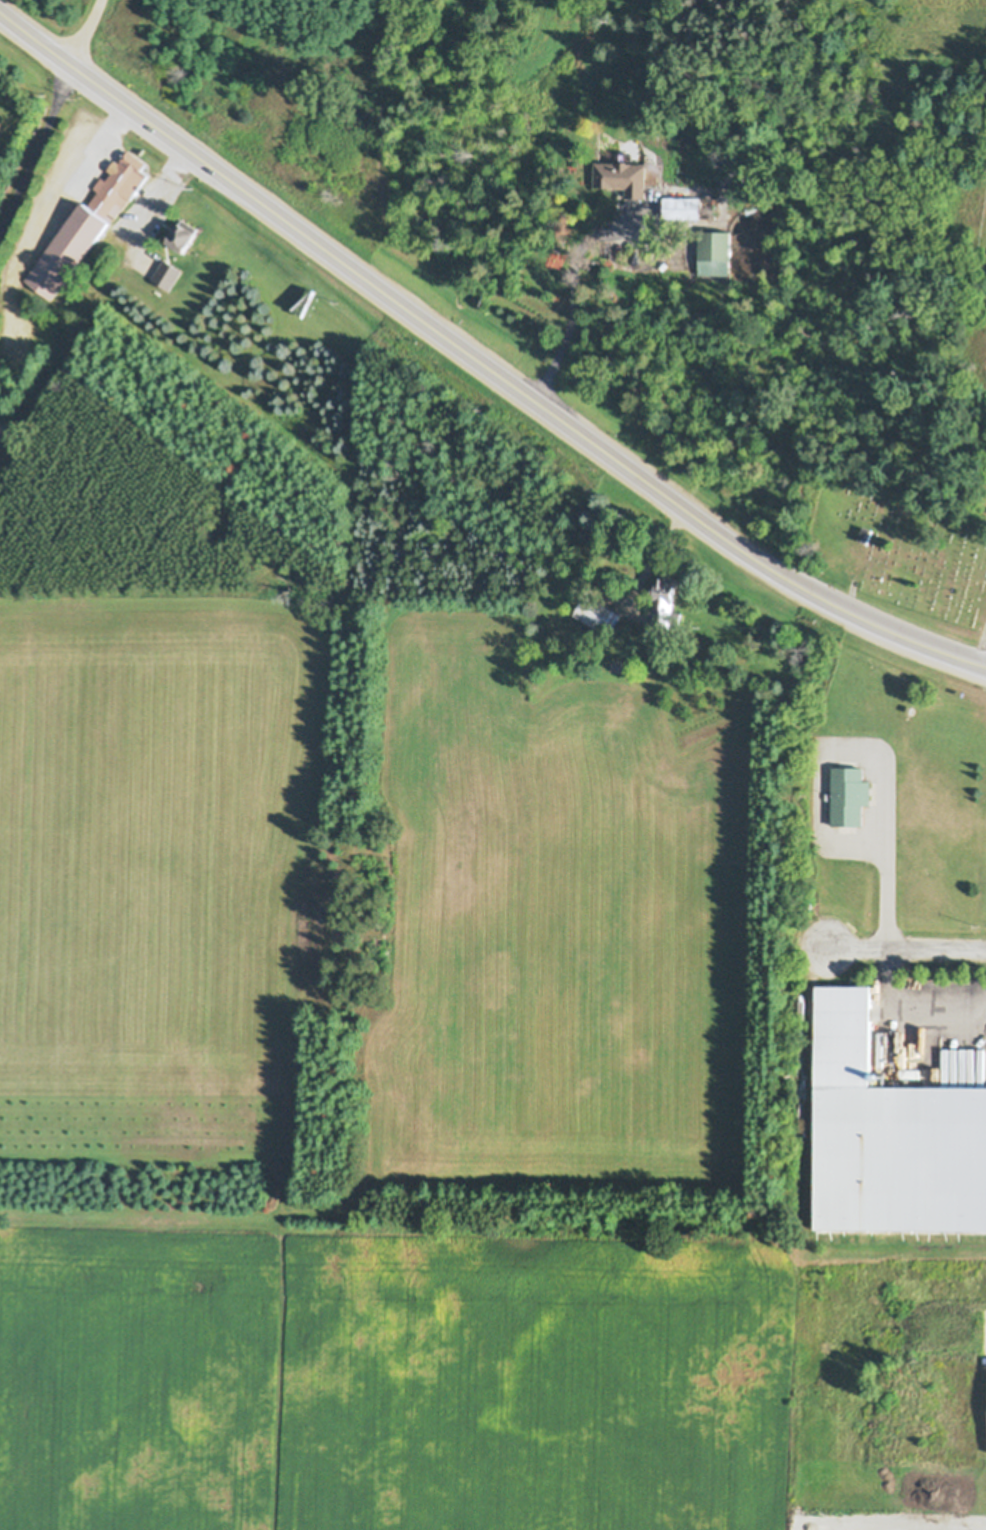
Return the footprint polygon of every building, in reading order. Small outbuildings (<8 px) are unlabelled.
[(107,225),(109,226),(50,300),(23,279),(82,206),(84,208),(98,192),(92,187),(100,177),(105,181),(111,173),(107,171),(115,160),(119,164),(128,151),(146,165),(142,172),(148,176),(129,200),(128,200),(121,208),(120,207),(107,225)] [(637,167),(647,167),(645,200),(626,199),(627,190),(611,190),(599,190),(599,189),(594,189),(595,164),(615,166),(615,165),(617,165),(637,167)] [(664,199),(700,200),(700,220),(664,220),(664,199)] [(744,208),(754,203),(757,210),(747,214),(744,208)] [(179,228),(183,222),(198,231),(194,237),(196,238),(184,258),(167,247),(173,237),(172,237),(179,227),(179,228)] [(699,233),(730,234),(730,254),(734,254),(734,261),(730,261),(730,262),(699,262),(699,233)] [(151,280),(164,260),(182,272),(169,292),(151,280)] [(858,535),(863,521),(873,525),(868,539),(858,535)] [(674,575),(674,573),(675,573),(676,572),(678,572),(679,572),(680,573),(681,574),(681,576),(681,578),(680,578),(679,579),(678,580),(677,580),(676,580),(673,605),(683,606),(681,618),(671,617),(670,621),(652,619),(653,608),(650,608),(651,602),(654,603),(655,593),(656,594),(657,584),(654,584),(655,575),(658,576),(659,567),(669,569),(669,571),(673,571),(672,574),(674,575)] [(575,608),(586,587),(622,606),(610,627),(575,608)] [(833,762),(864,762),(864,775),(871,776),(871,801),(864,800),(864,820),(832,820),(833,762)] [(870,1079),(985,1079),(985,1224),(815,1224),(816,1079),(817,978),(871,979),(870,1079)]
